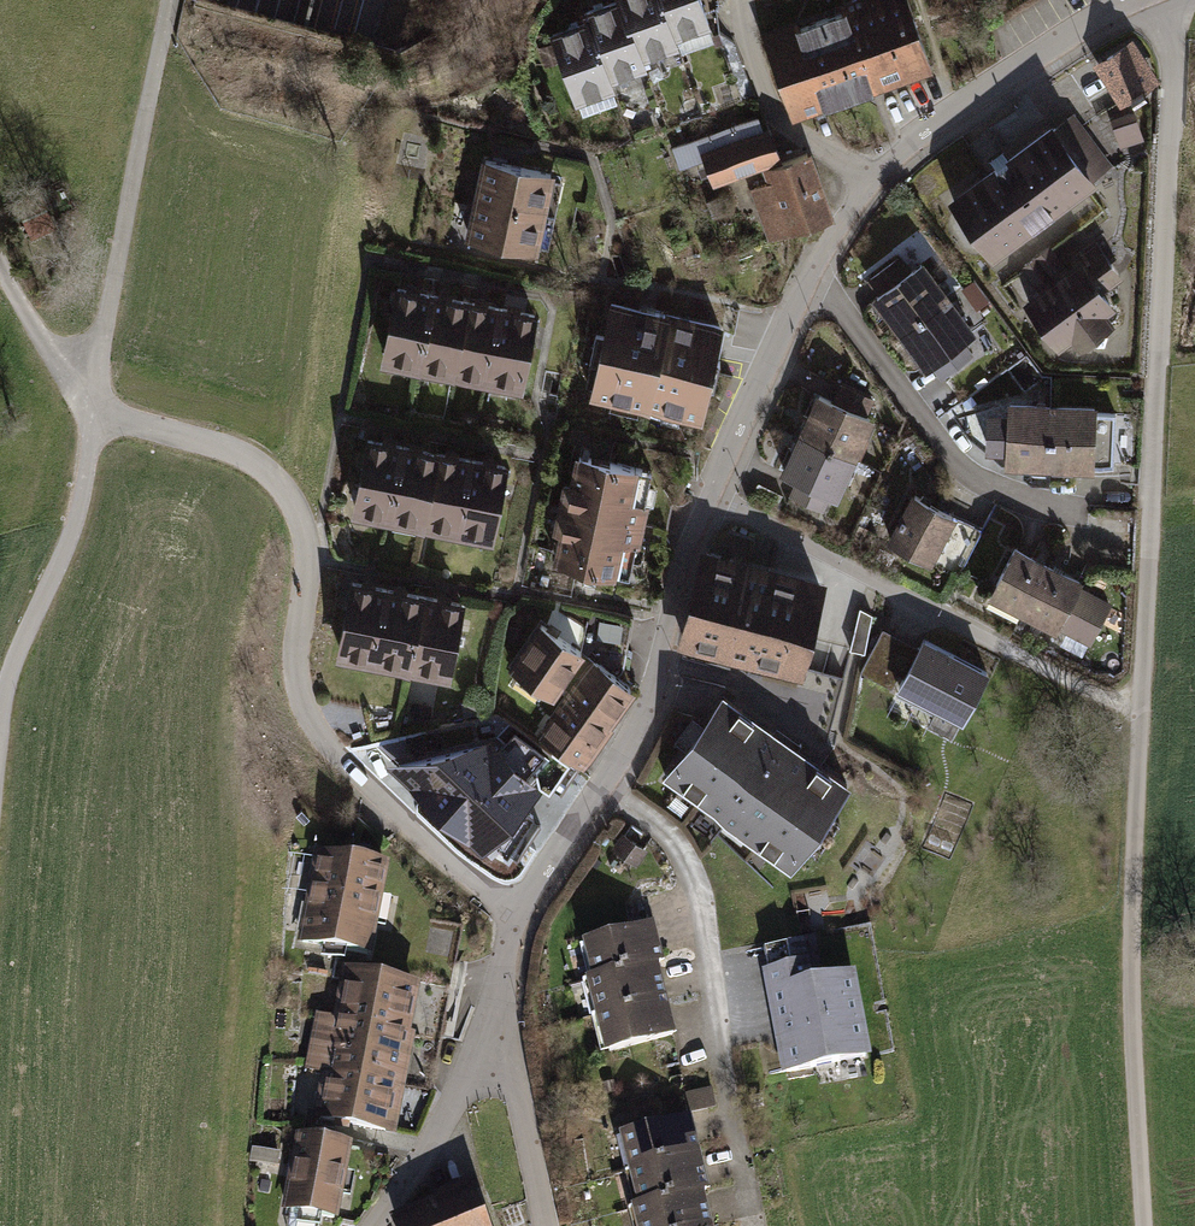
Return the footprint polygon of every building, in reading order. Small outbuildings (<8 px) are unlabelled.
[(584,13),(587,22),(588,21),(609,78),(644,65),(641,57),(620,0),(619,0),(584,13)] [(619,0),(620,0),(641,57),(676,44),(673,36),(660,0),(619,0)] [(673,36),(709,23),(700,0),(660,0),(673,36)] [(764,40),(792,116),(930,65),(906,0),(872,0),(872,1),(764,40)] [(612,86),(609,78),(588,21),(587,22),(552,34),(576,99),(612,86)] [(1130,44),(1099,64),(1122,99),(1132,93),(1134,97),(1146,90),(1143,86),(1153,80),(1130,44)] [(1072,115),(1053,130),(1091,181),(1110,166),(1072,115)] [(758,117),(700,139),(706,154),(703,155),(713,181),(745,169),(779,156),(770,130),(764,132),(758,117)] [(1142,138),(1134,118),(1115,125),(1122,145),(1142,138)] [(1052,128),(954,201),(993,255),(1092,182),(1091,181),(1053,130),(1052,128)] [(772,181),(752,188),(760,210),(774,205),(783,231),(790,229),(791,231),(830,217),(807,153),(767,167),(772,181)] [(486,160),(478,198),(542,212),(550,174),(486,160)] [(478,198),(470,237),(534,250),(542,212),(478,198)] [(774,205),(760,210),(769,236),(783,231),(774,205)] [(690,240),(674,243),(677,256),(693,254),(690,240)] [(1119,278),(1094,243),(1073,259),(1078,266),(1069,273),(1043,292),(1029,302),(1059,343),(1072,334),(1080,344),(1084,341),(1086,345),(1104,346),(1108,329),(1105,325),(1109,323),(1102,312),(1110,305),(1100,292),(1119,278)] [(1025,268),(1043,292),(1069,273),(1051,249),(1025,268)] [(909,273),(898,258),(870,279),(881,293),(877,297),(902,330),(946,298),(920,264),(909,273)] [(397,289),(385,353),(419,360),(431,295),(397,289)] [(431,295),(419,360),(453,366),(466,302),(431,295)] [(971,332),(946,298),(902,330),(928,365),(932,362),(942,376),(970,355),(959,341),(971,332)] [(466,302),(453,366),(488,373),(500,308),(466,302)] [(720,326),(611,303),(605,334),(596,332),(590,362),(599,364),(592,394),(700,417),(707,387),(714,388),(720,358),(713,357),(720,326)] [(500,308),(488,373),(522,379),(534,315),(500,308)] [(820,395),(802,434),(852,457),(869,418),(865,416),(873,399),(841,385),(833,401),(820,395)] [(1049,483),(1049,480),(1052,407),(1010,405),(1008,459),(1025,460),(1024,476),(1032,483),(1049,483)] [(1094,408),(1052,407),(1049,480),(1073,481),(1073,470),(1092,470),(1092,463),(1113,464),(1115,413),(1094,412),(1094,408)] [(834,495),(852,457),(802,434),(785,472),(798,478),(790,495),(822,509),(830,493),(834,495)] [(402,447),(368,440),(355,504),(390,511),(402,447)] [(437,453),(402,447),(390,511),(424,517),(437,453)] [(471,460),(437,453),(424,517),(459,524),(471,460)] [(568,507),(640,523),(645,502),(636,500),(642,469),(579,456),(568,507)] [(505,467),(471,460),(459,524),(493,531),(505,467)] [(983,531),(915,495),(904,517),(902,516),(899,522),(900,523),(891,540),(959,576),(983,531)] [(640,523),(568,507),(557,559),(620,573),(627,541),(636,543),(640,523)] [(992,593),(1024,609),(1047,564),(1015,548),(992,593)] [(820,587),(703,559),(683,641),(800,669),(820,587)] [(1080,581),(1047,564),(1024,609),(1056,626),(1058,623),(1090,640),(1109,603),(1077,586),(1080,581)] [(387,590),(353,583),(340,647),(374,654),(387,590)] [(421,596),(387,590),(374,654),(408,660),(421,596)] [(462,604),(421,596),(408,660),(449,668),(462,604)] [(581,652),(541,625),(512,666),(552,694),(558,685),(581,652)] [(881,631),(868,658),(898,673),(893,683),(899,686),(918,650),(881,631)] [(987,672),(923,639),(918,650),(899,686),(962,719),(987,672)] [(630,687),(581,652),(558,685),(571,694),(556,715),(593,741),(630,687)] [(861,671),(892,687),(893,683),(898,673),(868,658),(861,671)] [(847,784),(724,697),(666,778),(789,865),(847,784)] [(593,741),(556,715),(541,736),(578,762),(593,741)] [(383,762),(482,854),(543,788),(530,776),(543,763),(512,734),(501,746),(490,737),(383,762)] [(644,849),(624,835),(615,848),(635,862),(644,849)] [(384,866),(320,854),(303,942),(367,954),(384,866)] [(588,943),(597,978),(655,964),(661,962),(652,927),(588,943)] [(799,942),(764,948),(787,1071),(865,1056),(850,977),(807,985),(799,942)] [(664,999),(655,964),(597,978),(592,980),(600,1015),(664,999)] [(348,975),(339,1020),(404,1033),(413,988),(348,975)] [(673,1035),(664,999),(600,1015),(610,1051),(673,1035)] [(394,1086),(404,1033),(339,1020),(319,1017),(309,1069),(328,1073),(394,1086)] [(385,1130),(394,1086),(328,1073),(320,1117),(385,1130)] [(625,1135),(634,1170),(697,1154),(688,1119),(625,1135)] [(347,1148),(300,1139),(287,1209),(334,1218),(347,1148)] [(634,1170),(643,1205),(700,1191),(706,1189),(697,1154),(634,1170)] [(641,1225),(709,1225),(700,1191),(643,1205),(636,1207),(641,1225)] [(467,1193),(398,1220),(400,1225),(478,1225),(467,1193)]
